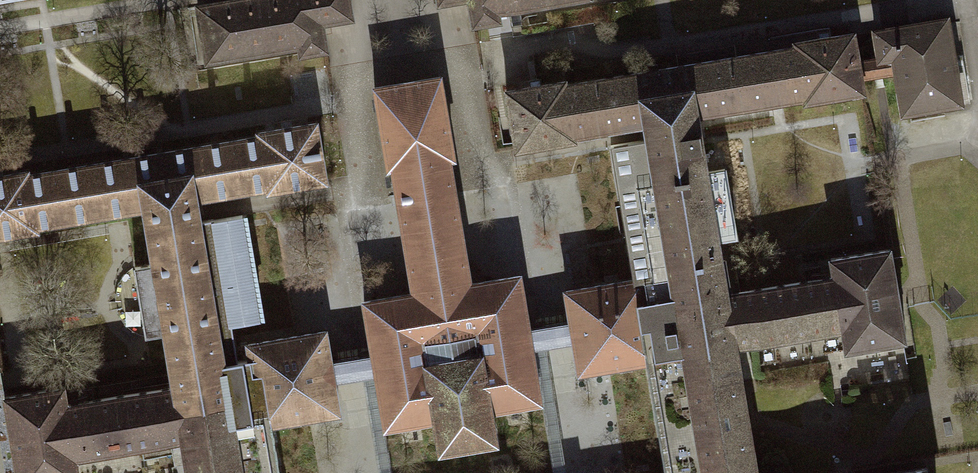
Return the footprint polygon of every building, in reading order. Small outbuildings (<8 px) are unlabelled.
[(194,4),(204,62),(297,46),(298,55),(326,50),(322,23),(351,18),(348,0),(220,0),(194,4)] [(471,25),(499,21),(498,11),(568,0),(467,0),(471,25)] [(863,77),(894,72),(901,116),(964,105),(948,13),(870,26),(875,55),(860,57),(863,77)] [(576,141),(575,137),(639,127),(699,117),(801,99),(802,103),(866,92),(863,77),(860,57),(855,27),(791,38),(792,42),(565,79),(565,77),(501,88),(512,152),(576,141)] [(519,270),(470,278),(451,160),(454,160),(440,73),(370,84),(384,168),(389,167),(409,289),(359,297),(367,349),(368,353),(327,360),(331,382),(371,376),(381,432),(430,423),(435,451),(497,440),(492,410),(540,402),(532,350),(569,344),(565,320),(528,326),(527,322),(519,270)] [(631,274),(636,304),(727,289),(718,239),(737,236),(725,167),(708,170),(699,117),(639,127),(641,138),(608,144),(631,274)] [(196,206),(266,194),(266,198),(329,188),(318,124),(256,134),(257,138),(31,175),(30,172),(0,177),(0,243),(39,236),(38,232),(137,216),(196,206)] [(226,373),(224,359),(233,358),(227,325),(261,319),(244,212),(209,217),(198,219),(196,206),(137,216),(144,261),(130,263),(141,334),(156,332),(166,382),(226,373)] [(736,345),(839,328),(843,349),(903,339),(904,339),(888,243),(827,253),(830,272),(727,289),(736,345)] [(574,376),(647,364),(636,304),(631,274),(559,286),(565,320),(569,344),(574,376)] [(727,289),(636,304),(647,364),(666,472),(758,472),(736,345),(727,289)] [(244,342),(246,356),(233,358),(224,359),(226,373),(235,426),(265,421),(335,410),(331,382),(327,360),(323,329),(244,342)] [(226,373),(166,382),(175,439),(180,472),(273,472),(265,421),(235,426),(226,373)] [(73,456),(175,439),(166,382),(63,399),(60,382),(0,393),(0,409),(11,472),(76,472),(73,456)] [(926,462),(862,472),(928,472),(926,462)]
